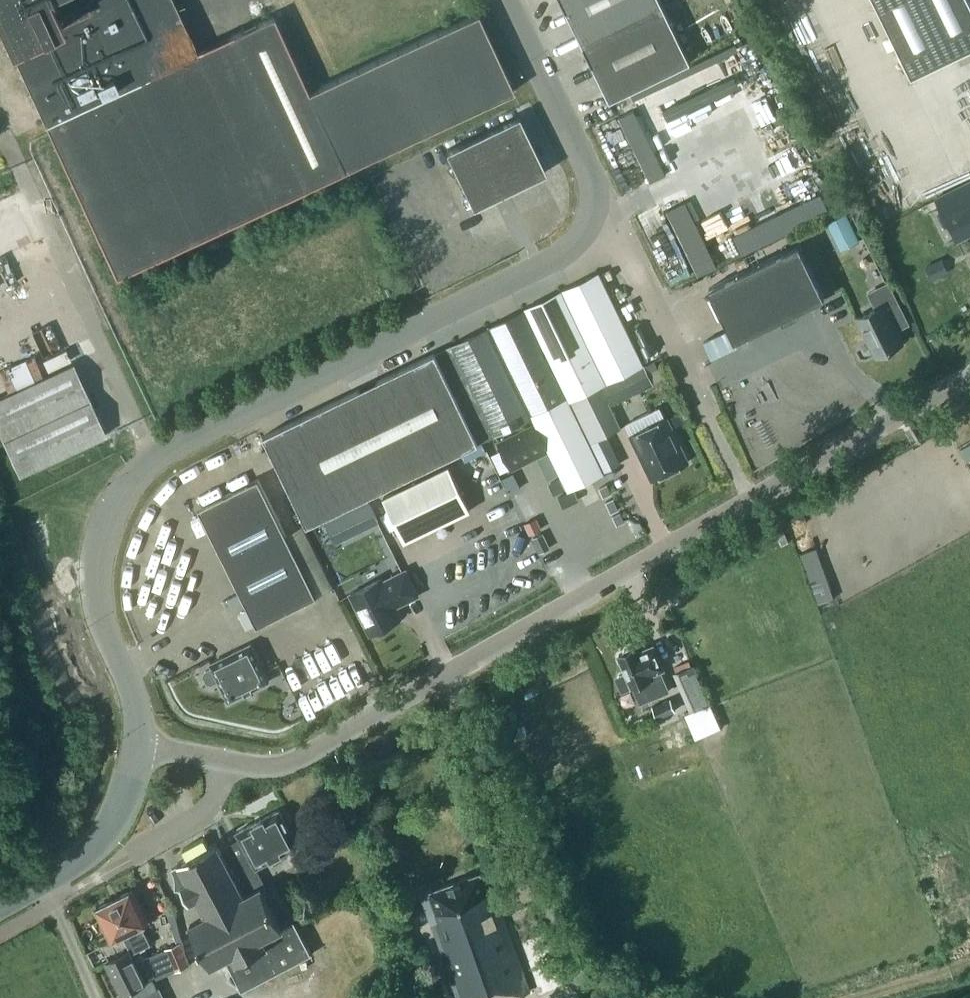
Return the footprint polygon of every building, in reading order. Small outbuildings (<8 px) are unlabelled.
[(116,274),(304,187),(304,186),(343,168),(344,168),(514,89),(477,11),(307,90),(272,15),(193,50),(170,0),(0,0),(0,23),(116,274)] [(611,100),(691,61),(662,0),(563,0),(593,63),(611,100)] [(912,74),(957,52),(962,63),(969,59),(969,0),(876,0),(912,74)] [(815,52),(807,55),(814,69),(821,66),(815,52)] [(663,147),(655,151),(634,107),(618,114),(648,179),(673,167),(663,147)] [(445,151),(473,207),(545,172),(518,115),(445,151)] [(957,242),(969,235),(969,180),(936,196),(957,242)] [(742,246),(829,213),(823,195),(735,228),(742,246)] [(666,207),(698,272),(717,263),(686,197),(666,207)] [(852,225),(846,212),(828,221),(834,233),(852,225)] [(710,287),(735,340),(825,296),(799,243),(710,287)] [(942,257),(926,265),(932,279),(948,272),(942,257)] [(452,344),(440,349),(484,439),(495,434),(496,434),(533,416),(536,422),(550,450),(568,488),(603,471),(588,441),(568,399),(599,384),(643,362),(599,272),(452,344)] [(877,307),(857,317),(876,355),(880,353),(881,354),(891,352),(899,345),(899,344),(903,341),(897,329),(909,323),(895,294),(882,300),(884,304),(877,307)] [(440,349),(264,434),(308,525),(484,439),(440,349)] [(656,360),(645,365),(653,383),(664,378),(656,360)] [(0,397),(0,432),(19,474),(105,434),(72,363),(0,397)] [(612,404),(654,384),(653,383),(645,365),(644,364),(603,384),(612,404)] [(599,384),(568,399),(588,441),(606,433),(619,426),(599,384)] [(631,435),(652,478),(688,460),(676,434),(673,433),(666,418),(631,435)] [(499,440),(498,441),(511,469),(513,468),(550,450),(536,422),(499,440)] [(383,496),(405,542),(471,510),(449,464),(383,496)] [(259,478),(200,507),(199,508),(258,625),(318,595),(259,478)] [(530,489),(514,495),(528,532),(544,526),(530,489)] [(325,521),(336,544),(379,522),(368,500),(325,521)] [(577,506),(562,513),(564,518),(579,510),(577,506)] [(803,548),(813,600),(830,597),(820,545),(803,548)] [(381,579),(351,594),(371,632),(401,617),(396,607),(419,594),(406,568),(382,581),(381,579)] [(205,675),(208,682),(212,683),(219,679),(230,700),(246,692),(246,693),(254,689),(254,688),(270,681),(252,643),(211,663),(213,667),(206,671),(205,675)] [(619,653),(626,671),(618,675),(617,679),(621,691),(633,686),(639,703),(667,691),(658,669),(661,668),(652,647),(638,653),(636,647),(619,653)] [(676,673),(693,710),(707,704),(691,666),(676,673)] [(674,711),(669,699),(651,706),(656,719),(674,711)] [(259,887),(263,885),(254,868),(296,845),(277,809),(235,832),(238,838),(226,844),(240,870),(242,869),(253,891),(259,887)] [(175,889),(175,891),(182,891),(189,904),(196,900),(205,917),(190,925),(212,966),(226,958),(244,991),(314,952),(313,950),(311,951),(293,920),(281,926),(259,887),(253,891),(243,896),(214,844),(177,864),(178,866),(170,870),(172,873),(173,875),(174,878),(175,880),(175,883),(175,886),(175,889)] [(485,871),(422,894),(459,997),(508,997),(527,991),(485,871)] [(149,922),(133,890),(97,908),(113,938),(123,933),(133,953),(151,944),(141,925),(149,922)] [(422,912),(419,905),(410,909),(412,916),(422,912)] [(180,942),(166,948),(176,971),(190,964),(180,942)] [(176,971),(166,948),(145,958),(155,980),(176,971)] [(130,951),(107,962),(124,997),(137,997),(159,988),(154,979),(145,983),(130,951)]
